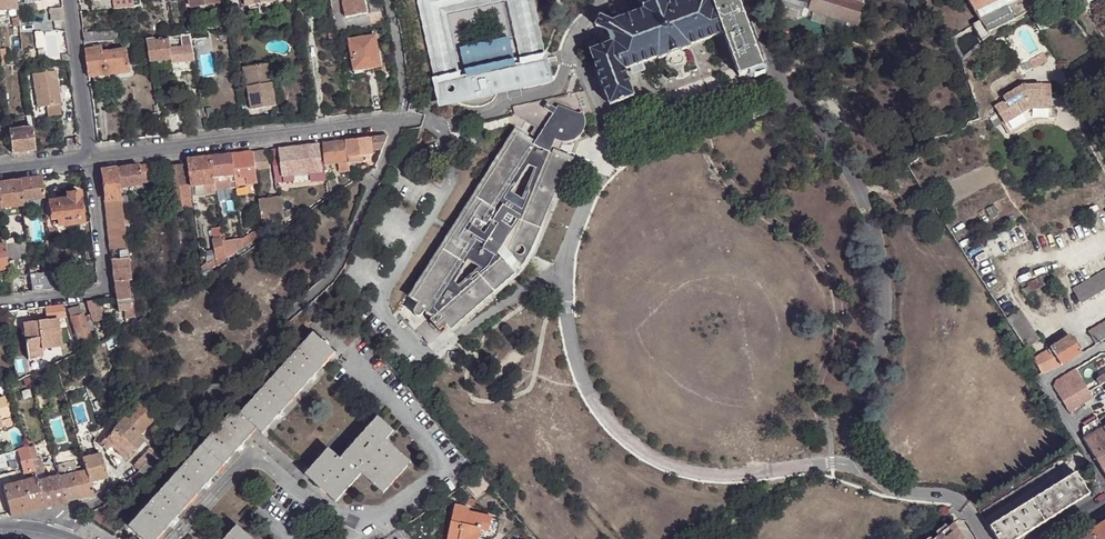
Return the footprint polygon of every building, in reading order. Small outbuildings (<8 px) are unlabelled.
[(13,17),(19,17),(17,0),(0,0),(0,18),(13,17)] [(92,1),(93,10),(114,7),(113,0),(98,0),(92,1)] [(114,7),(114,9),(141,6),(141,0),(113,0),(114,7)] [(336,31),(374,24),(372,13),(347,18),(344,0),(330,0),(336,31)] [(372,13),(369,0),(344,0),(347,18),(372,13)] [(372,13),(380,11),(378,0),(369,0),(372,13)] [(526,61),(525,57),(542,53),(530,0),(507,0),(519,56),(513,58),(509,42),(483,49),(482,45),(460,50),(465,69),(458,70),(445,12),(499,0),(419,0),(436,77),(454,73),(455,77),(439,87),(442,93),(447,99),(454,104),(462,107),(471,107),(479,106),(487,102),(493,97),(498,90),(503,88),(504,89),(520,86),(520,85),(548,78),(543,58),(526,61)] [(641,1),(638,2),(639,5),(642,4),(644,11),(613,22),(600,17),(596,27),(608,33),(612,44),(606,46),(595,50),(591,52),(592,55),(586,57),(588,64),(594,61),(610,106),(634,97),(625,71),(635,67),(658,58),(659,60),(668,56),(680,52),(690,48),(689,47),(723,34),(739,77),(763,68),(738,0),(730,0),(721,3),(715,5),(714,0),(673,0),(670,1),(669,0),(641,0),(641,1)] [(811,5),(809,11),(855,27),(862,7),(861,6),(863,0),(849,0),(849,1),(845,0),(796,0),(811,5)] [(974,11),(997,0),(968,0),(974,11)] [(981,40),(989,34),(988,31),(1013,19),(1006,5),(1004,0),(997,0),(974,11),(981,22),(973,26),(981,40)] [(63,8),(53,9),(53,10),(50,10),(51,20),(54,20),(54,21),(64,20),(63,8)] [(21,28),(19,17),(13,17),(11,19),(12,28),(21,28)] [(83,33),(84,44),(118,41),(117,31),(83,33)] [(612,44),(608,33),(602,35),(605,43),(606,46),(612,44)] [(42,34),(35,35),(36,48),(44,47),(42,34)] [(348,39),(354,68),(361,67),(361,68),(381,65),(378,46),(375,46),(373,35),(348,39)] [(148,40),(148,42),(151,62),(171,60),(169,41),(155,42),(155,39),(148,40)] [(185,67),(195,65),(192,45),(182,47),(185,67)] [(85,50),(89,77),(131,72),(130,69),(127,50),(104,54),(103,48),(85,50)] [(45,106),(58,104),(59,104),(54,70),(52,70),(51,63),(33,65),(34,73),(32,74),(37,107),(45,106)] [(272,83),(269,64),(243,68),(246,87),(247,87),(250,110),(275,107),(272,83)] [(361,67),(354,68),(355,74),(381,69),(381,65),(361,68),(361,67)] [(1041,89),(1041,81),(1025,81),(1024,80),(1001,93),(1003,97),(993,103),(1003,119),(1027,104),(1050,105),(1050,90),(1041,89)] [(1050,82),(1041,81),(1041,89),(1050,90),(1050,82)] [(582,117),(559,106),(558,109),(548,103),(545,108),(554,114),(535,145),(517,133),(413,298),(420,302),(416,309),(415,310),(415,312),(415,313),(416,314),(417,315),(418,316),(419,317),(420,317),(421,317),(422,317),(423,316),(427,309),(434,318),(431,321),(440,331),(446,326),(452,332),(526,267),(568,166),(570,162),(550,153),(553,147),(559,150),(563,141),(566,140),(568,140),(569,140),(571,139),(572,138),(574,138),(575,137),(577,136),(579,134),(581,131),(582,130),(583,129),(583,127),(584,125),(584,123),(584,122),(583,120),(583,118),(582,117)] [(59,114),(58,104),(45,106),(46,115),(59,114)] [(13,152),(35,149),(31,115),(28,115),(29,126),(25,127),(25,123),(16,124),(17,128),(10,129),(13,152)] [(387,137),(371,138),(371,147),(384,145),(387,137)] [(371,138),(346,141),(347,165),(365,163),(365,156),(372,155),(371,147),(371,138)] [(347,165),(346,141),(323,144),(324,162),(325,165),(343,163),(343,166),(348,166),(347,165)] [(326,181),(325,165),(320,165),(320,162),(318,145),(299,147),(302,179),(302,184),(326,181)] [(288,181),(302,179),(299,147),(279,149),(283,183),(288,182),(288,181)] [(266,150),(252,152),(254,170),(268,168),(266,150)] [(252,152),(231,154),(234,176),(239,175),(239,178),(245,178),(245,184),(256,183),(254,170),(252,152)] [(234,176),(231,154),(211,157),(213,178),(229,176),(230,183),(231,188),(235,187),(235,185),(234,176)] [(213,178),(211,157),(188,160),(192,197),(195,196),(193,187),(205,186),(206,195),(215,194),(214,185),(213,178)] [(152,178),(150,164),(116,169),(118,188),(135,186),(134,180),(152,178)] [(173,213),(192,210),(186,165),(167,168),(173,213)] [(111,250),(125,249),(122,225),(121,209),(118,188),(116,169),(102,170),(111,250)] [(239,175),(234,176),(235,185),(245,184),(245,178),(239,178),(239,175)] [(214,185),(230,183),(229,176),(213,178),(214,185)] [(42,198),(40,177),(18,179),(21,201),(42,198)] [(18,179),(0,181),(0,209),(21,206),(21,201),(18,179)] [(195,196),(206,195),(205,186),(193,187),(195,196)] [(79,191),(67,193),(67,198),(44,201),(47,226),(57,225),(58,229),(62,231),(70,230),(74,227),(73,223),(83,222),(79,191)] [(261,224),(283,222),(280,197),(258,199),(261,224)] [(43,205),(42,198),(21,201),(21,206),(21,208),(43,205)] [(993,207),(985,211),(990,221),(998,216),(993,207)] [(243,247),(242,240),(242,239),(227,241),(224,217),(218,217),(220,228),(224,259),(243,247)] [(1019,223),(970,248),(979,265),(1028,240),(1019,223)] [(224,260),(224,259),(220,228),(213,229),(215,240),(212,240),(214,255),(215,261),(207,265),(201,268),(202,275),(224,260)] [(262,236),(262,228),(242,240),(243,247),(262,236)] [(5,260),(27,258),(26,242),(4,244),(5,260)] [(114,280),(128,279),(125,249),(111,250),(114,280)] [(31,291),(52,288),(50,271),(29,273),(30,277),(31,291)] [(1081,303),(1104,289),(1104,271),(1073,289),(1081,303)] [(1053,272),(1028,285),(1032,292),(1057,279),(1053,272)] [(9,293),(7,277),(0,278),(0,294),(9,293)] [(124,318),(132,317),(128,279),(114,280),(115,297),(116,308),(123,307),(124,310),(124,318)] [(98,300),(85,301),(89,313),(91,320),(101,318),(98,300)] [(88,330),(83,315),(80,306),(68,309),(77,340),(90,336),(88,330)] [(1005,318),(1025,347),(1037,339),(1018,310),(1005,318)] [(91,320),(89,313),(83,315),(88,330),(93,328),(91,320)] [(27,338),(24,338),(26,357),(41,355),(41,349),(61,346),(57,317),(25,321),(27,338)] [(1104,340),(1104,322),(1097,327),(1089,332),(1096,345),(1104,340)] [(323,341),(314,333),(242,413),(236,408),(129,527),(142,538),(159,538),(191,503),(224,466),(258,429),(263,434),(297,396),(336,353),(328,345),(323,341)] [(1049,348),(1060,365),(1081,354),(1069,336),(1049,348)] [(1032,359),(1041,373),(1059,366),(1060,365),(1049,348),(1032,359)] [(87,368),(80,350),(72,354),(78,371),(87,368)] [(22,359),(13,361),(15,380),(28,374),(27,363),(23,363),(22,359)] [(126,375),(123,366),(115,368),(118,378),(126,375)] [(1056,381),(1053,387),(1056,391),(1069,412),(1093,398),(1089,392),(1080,376),(1075,368),(1056,381)] [(38,372),(30,373),(31,381),(40,379),(38,372)] [(1,386),(9,383),(7,377),(6,376),(0,380),(1,386)] [(18,387),(15,380),(9,383),(11,390),(18,387)] [(57,405),(67,402),(60,380),(51,383),(52,390),(56,404),(57,405)] [(106,423),(107,422),(93,386),(88,389),(102,427),(106,423)] [(47,407),(56,404),(52,390),(43,392),(47,407)] [(8,417),(2,395),(0,396),(0,419),(8,417)] [(156,418),(140,401),(121,420),(137,435),(156,418)] [(1083,439),(1104,475),(1104,431),(1103,428),(1100,429),(1096,422),(1098,420),(1095,416),(1092,418),(1095,422),(1085,428),(1082,429),(1083,439)] [(1103,428),(1104,431),(1104,416),(1098,420),(1096,422),(1100,429),(1103,428)] [(383,494),(411,463),(386,440),(394,431),(379,417),(341,459),(330,449),(306,475),(336,503),(362,474),(383,494)] [(1085,428),(1095,422),(1092,418),(1082,424),(1085,428)] [(137,435),(121,420),(112,429),(112,430),(128,444),(137,435)] [(92,444),(93,442),(99,435),(97,432),(95,428),(85,435),(88,444),(92,444)] [(134,449),(128,444),(112,430),(103,438),(98,443),(103,447),(107,450),(111,445),(126,458),(134,449)] [(27,449),(33,447),(31,438),(24,439),(26,446),(27,449)] [(33,470),(27,449),(26,446),(0,454),(0,461),(13,457),(16,468),(20,467),(22,474),(33,470)] [(33,470),(35,476),(43,474),(39,457),(36,458),(33,447),(27,449),(33,470)] [(139,470),(154,451),(150,447),(133,465),(139,470)] [(54,463),(61,461),(58,449),(51,451),(52,455),(52,457),(54,463)] [(90,482),(105,477),(107,477),(100,453),(98,454),(83,458),(86,469),(90,482)] [(1064,455),(1055,460),(1061,470),(1070,464),(1064,455)] [(51,472),(56,471),(54,463),(52,457),(48,458),(51,472)] [(94,495),(94,494),(93,494),(90,482),(86,469),(65,474),(61,461),(54,463),(56,471),(57,474),(65,502),(94,495)] [(982,510),(984,515),(1044,478),(1043,477),(1056,469),(1054,465),(982,510)] [(1063,511),(1089,494),(1075,472),(1030,500),(1044,522),(1063,511)] [(43,507),(65,502),(57,474),(36,480),(43,507)] [(10,516),(43,507),(36,480),(35,477),(1,486),(8,508),(10,516)] [(1044,522),(1030,500),(989,526),(997,538),(1017,538),(1044,522)] [(478,538),(480,536),(481,529),(486,531),(487,529),(489,528),(492,517),(469,512),(469,509),(456,506),(447,538),(476,538),(478,538)] [(1095,538),(1104,538),(1104,522),(1090,532),(1095,538)] [(953,524),(948,528),(938,536),(935,538),(963,538),(953,524)] [(945,525),(935,533),(938,536),(948,528),(945,525)] [(237,526),(225,538),(252,538),(237,526)]
